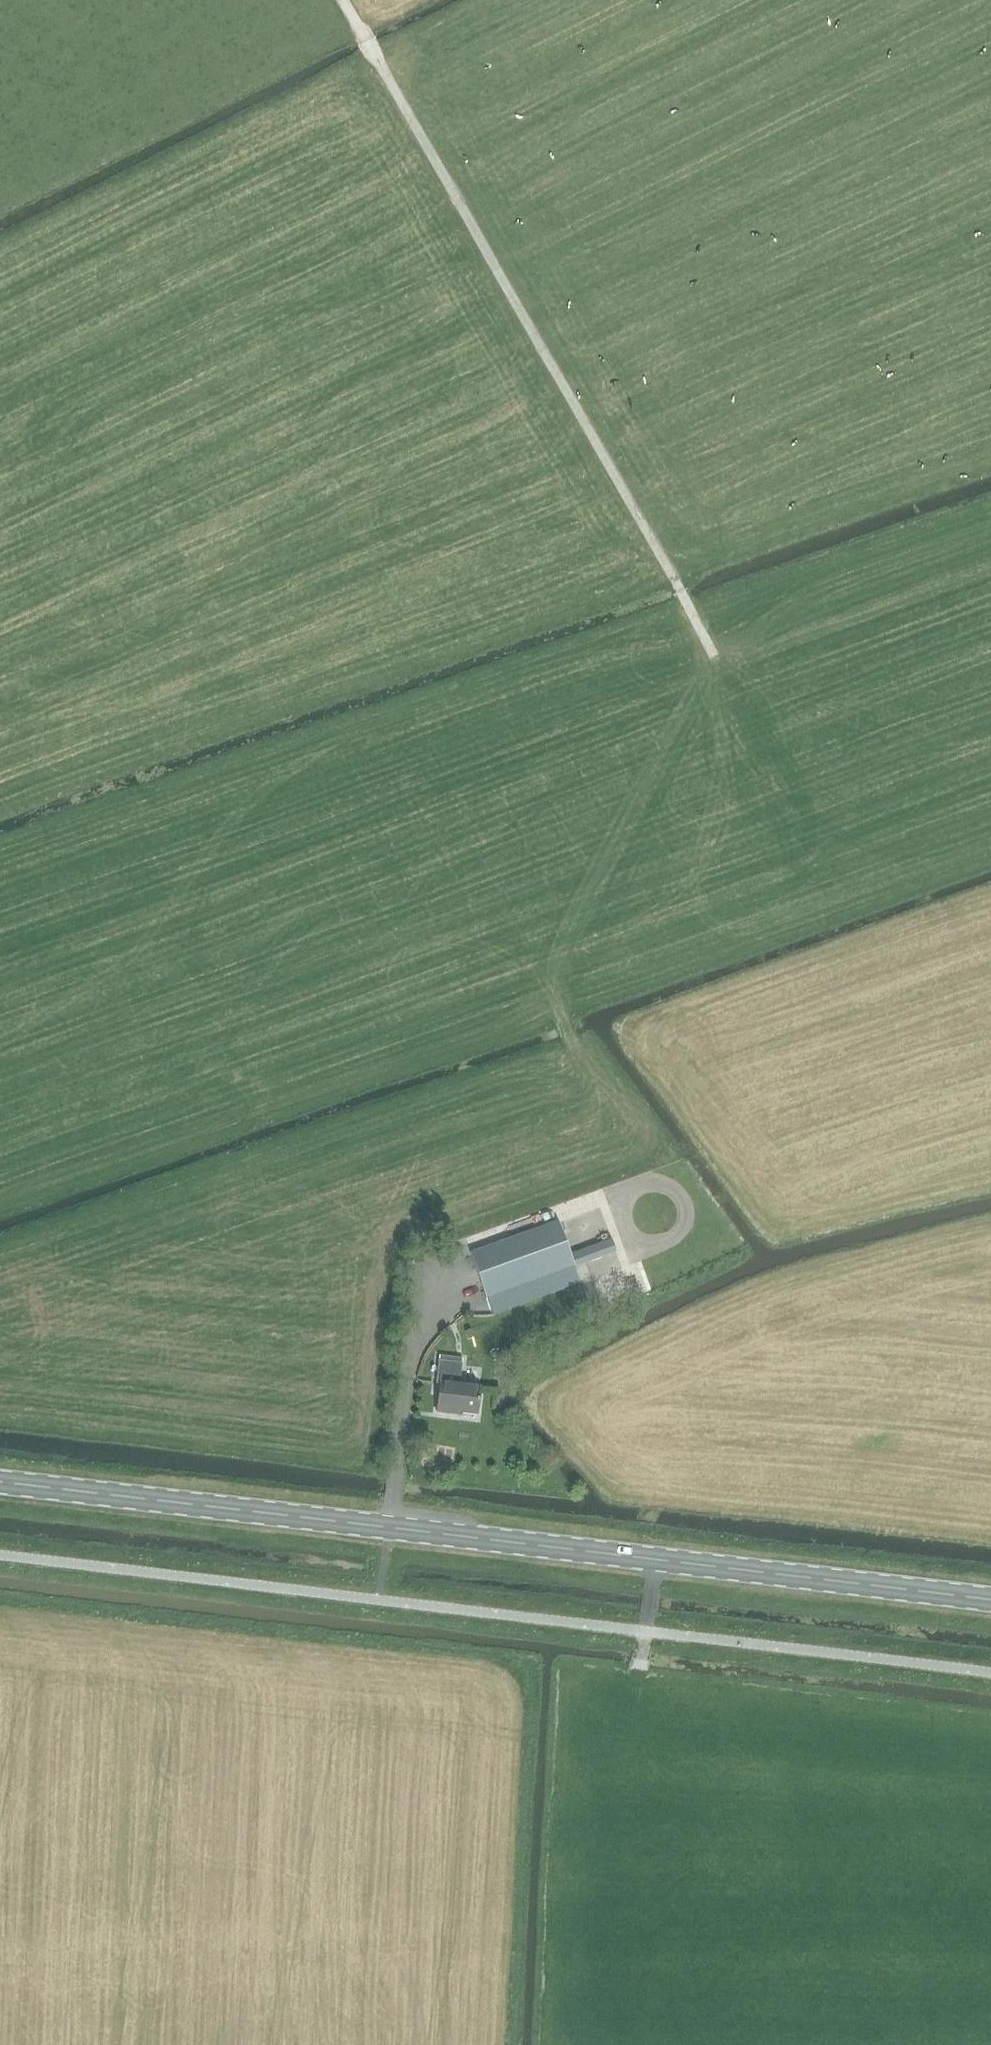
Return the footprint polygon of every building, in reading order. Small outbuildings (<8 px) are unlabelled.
[(611,1240),(569,1256),(557,1223),(471,1256),(486,1296),(487,1299),(616,1253),(611,1240)] [(458,1385),(460,1368),(461,1360),(440,1357),(437,1382),(440,1383),(437,1413),(454,1415),(454,1413),(477,1415),(480,1388),(458,1385)]
